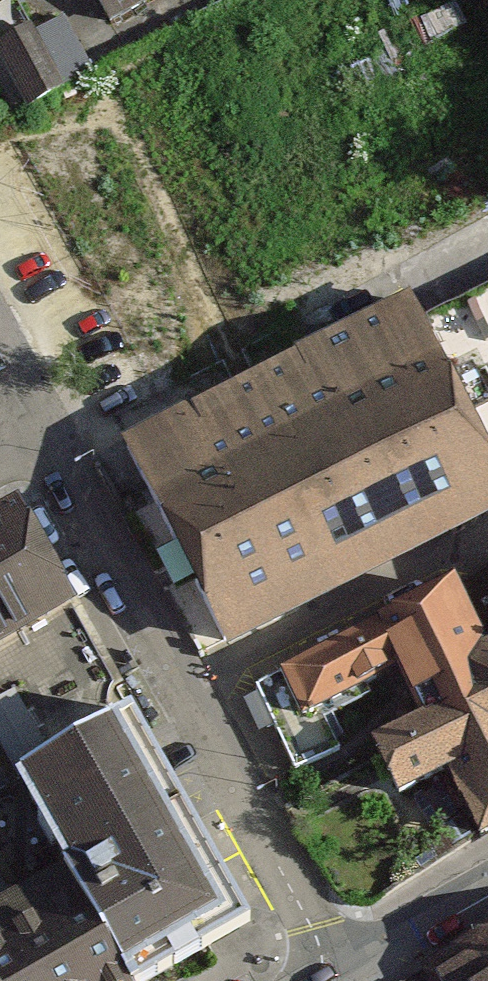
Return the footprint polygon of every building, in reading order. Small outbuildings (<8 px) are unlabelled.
[(83,33),(143,0),(65,0),(83,33)] [(32,103),(101,65),(68,8),(0,47),(32,103)] [(487,343),(487,285),(424,314),(446,362),(487,343)] [(113,445),(225,655),(487,517),(487,465),(397,295),(113,445)] [(76,612),(20,507),(0,517),(0,653),(76,612)] [(487,661),(487,574),(454,590),(487,661)] [(250,691),(292,771),(360,736),(394,801),(444,775),(475,834),(487,827),(487,661),(454,590),(250,691)] [(15,784),(134,718),(76,612),(0,653),(0,755),(15,784)] [(15,784),(122,980),(141,980),(246,923),(134,718),(15,784)] [(15,784),(0,755),(0,792),(15,784)] [(72,890),(0,932),(0,980),(122,980),(72,890)] [(425,975),(428,980),(487,980),(487,940),(425,975)]
